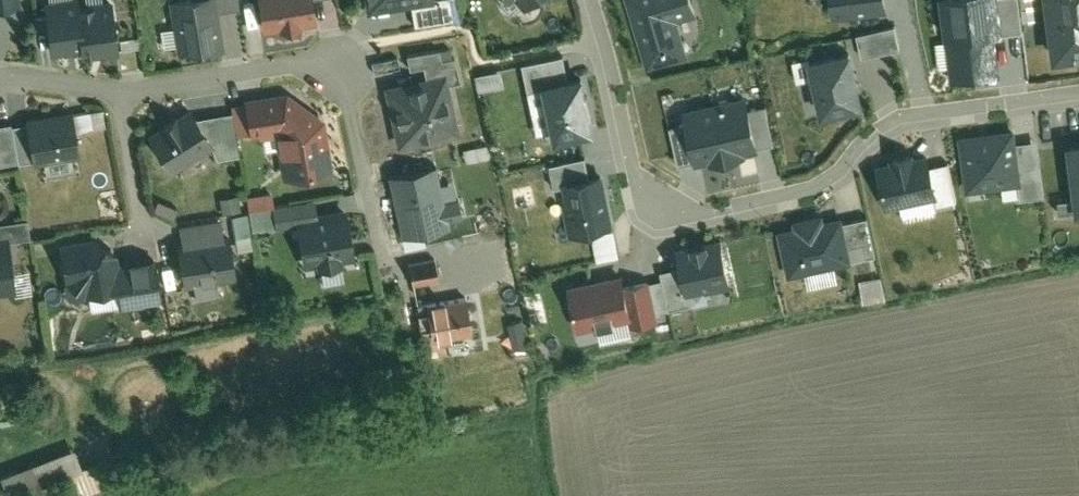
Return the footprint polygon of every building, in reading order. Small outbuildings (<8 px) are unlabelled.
[(52,49),(82,45),(83,52),(121,47),(115,0),(46,0),(52,49)] [(179,49),(195,47),(195,49),(224,45),(218,6),(217,0),(171,0),(179,49)] [(263,25),(318,16),(315,0),(259,0),(263,25)] [(417,18),(459,10),(457,0),(413,0),(417,18)] [(652,59),(692,48),(682,14),(702,9),(699,0),(635,0),(652,59)] [(837,10),(891,2),(891,0),(836,0),(837,10)] [(957,75),(1006,68),(1000,28),(1009,27),(1005,0),(953,0),(957,33),(952,33),(957,75)] [(1009,27),(1027,24),(1023,0),(1005,0),(1009,27)] [(1059,51),(1078,49),(1078,0),(1053,0),(1059,51)] [(898,20),(862,28),(867,49),(903,42),(898,20)] [(858,45),(816,54),(828,107),(869,98),(858,45)] [(441,78),(446,77),(447,80),(458,77),(453,55),(441,57),(439,46),(408,53),(415,84),(441,78)] [(547,82),(572,76),(567,52),(529,61),(534,84),(547,82)] [(471,87),(500,85),(499,68),(470,69),(471,87)] [(572,76),(547,82),(558,133),(601,124),(590,72),(572,76)] [(415,84),(390,90),(401,139),(453,127),(441,78),(415,84)] [(276,124),(283,171),(332,163),(324,110),(289,84),(246,91),(246,95),(251,128),(276,124)] [(251,128),(246,95),(231,97),(232,106),(235,130),(251,128)] [(752,95),(689,108),(690,113),(699,155),(762,142),(754,102),(752,95)] [(768,99),(754,102),(762,142),(777,139),(768,99)] [(191,101),(148,128),(171,165),(210,140),(214,137),(198,112),(191,101)] [(81,149),(73,104),(27,112),(28,118),(34,153),(34,157),(81,149)] [(232,106),(198,112),(214,137),(210,140),(218,152),(239,148),(235,130),(232,106)] [(690,113),(674,117),(682,158),(699,155),(690,113)] [(0,120),(0,158),(17,155),(11,120),(11,118),(0,120)] [(34,153),(28,118),(11,120),(17,155),(34,153)] [(1017,126),(967,132),(973,183),(1023,177),(1019,139),(1017,126)] [(1042,136),(1019,139),(1023,177),(1025,191),(1047,189),(1042,136)] [(934,149),(882,160),(890,199),(942,189),(936,161),(934,149)] [(567,179),(594,174),(590,153),(551,162),(556,182),(567,179)] [(954,157),(936,161),(942,189),(943,197),(961,194),(954,157)] [(455,193),(444,195),(436,160),(388,171),(401,232),(451,222),(449,216),(459,214),(455,193)] [(594,174),(567,179),(576,225),(619,217),(609,171),(594,174)] [(292,210),(319,206),(317,192),(273,198),(273,201),(276,218),(293,216),(292,210)] [(252,222),(276,218),(273,201),(249,204),(252,222)] [(319,206),(292,210),(293,216),(300,259),(356,251),(348,201),(319,206)] [(246,206),(230,208),(233,230),(249,227),(246,206)] [(799,222),(785,225),(794,265),(855,253),(847,215),(847,212),(829,216),(828,209),(798,215),(799,222)] [(872,210),(847,215),(855,253),(880,248),(872,210)] [(179,220),(181,233),(178,234),(186,281),(233,273),(226,226),(221,227),(219,213),(179,220)] [(51,219),(34,221),(36,237),(53,235),(51,219)] [(2,242),(15,241),(16,244),(37,241),(36,237),(34,221),(0,226),(0,227),(1,236),(2,242)] [(609,224),(586,227),(590,254),(612,251),(609,224)] [(730,233),(683,242),(686,260),(691,284),(738,275),(730,233)] [(22,294),(16,244),(15,241),(2,242),(1,236),(0,236),(0,297),(22,294)] [(87,293),(125,288),(128,308),(167,302),(161,257),(121,263),(120,255),(99,239),(67,243),(72,282),(87,293)] [(434,253),(407,258),(411,281),(438,276),(434,253)] [(691,284),(686,260),(668,264),(674,299),(693,296),(691,284)] [(853,276),(857,296),(878,291),(873,271),(853,276)] [(629,272),(573,283),(581,321),(636,309),(630,279),(629,272)] [(653,274),(630,279),(636,309),(638,317),(661,312),(653,274)] [(467,290),(427,296),(433,335),(472,329),(467,290)] [(4,478),(11,495),(15,495),(76,472),(89,468),(81,448),(4,478)] [(76,472),(86,495),(125,495),(119,481),(110,459),(89,468),(76,472)]
